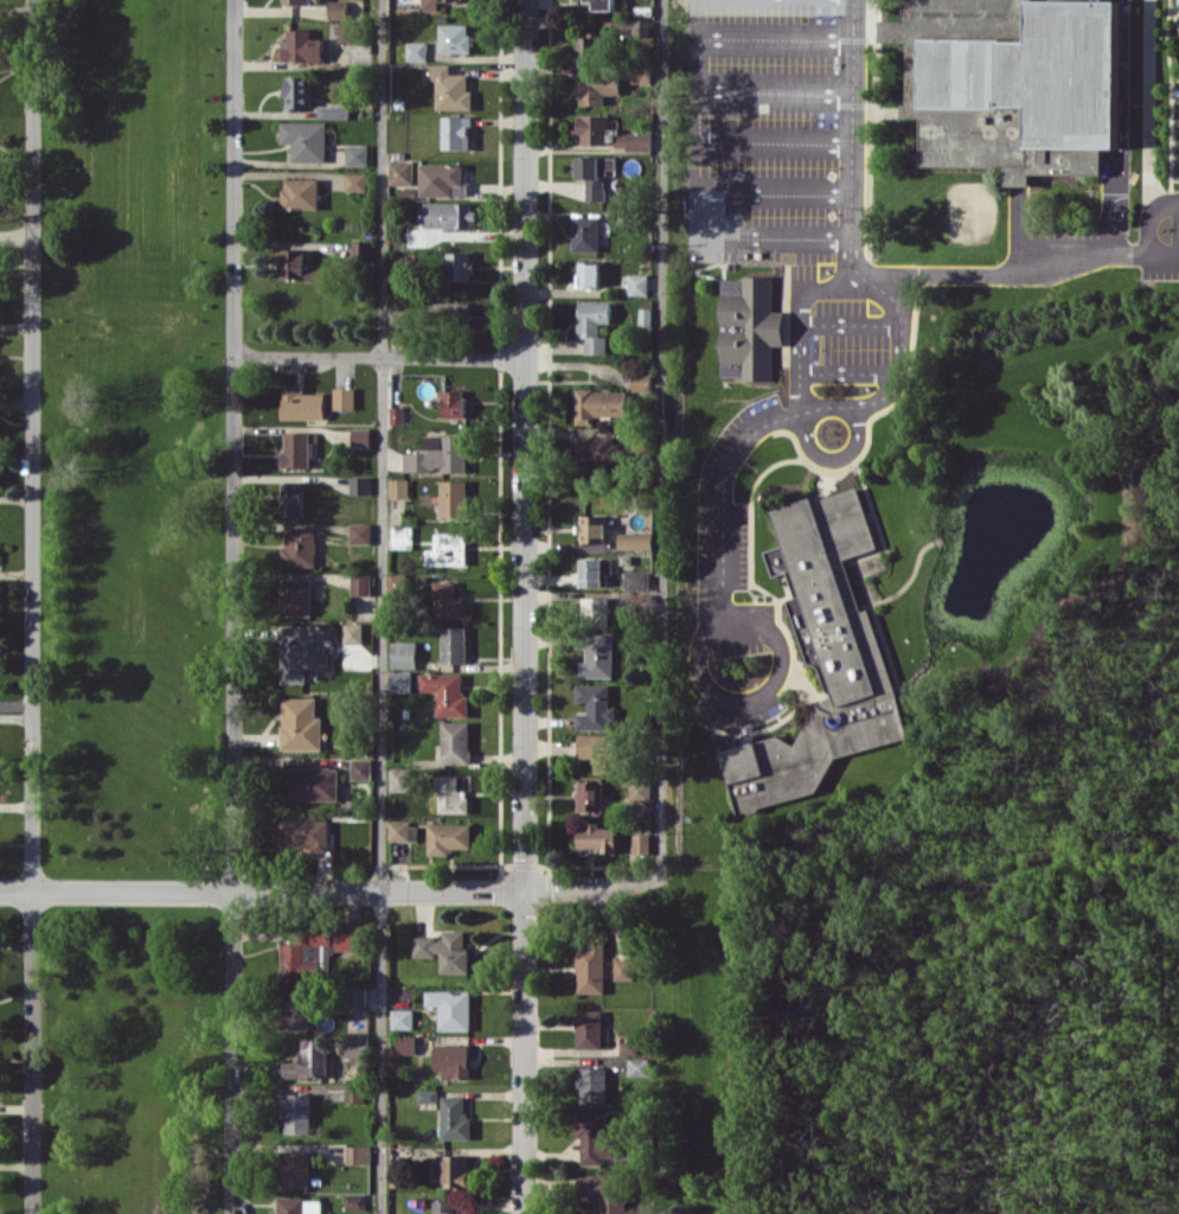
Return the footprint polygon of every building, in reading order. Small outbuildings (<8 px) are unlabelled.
[(348,19),(348,0),(330,0),(329,19),(348,19)] [(425,9),(439,9),(439,1),(471,0),(424,0),(425,9)] [(579,8),(591,9),(591,10),(614,10),(614,0),(580,0),(579,8)] [(902,19),(878,19),(878,40),(905,40),(905,104),(899,104),(899,110),(899,117),(918,117),(917,165),(1004,164),(1004,184),(1027,184),(1027,172),(1098,171),(1098,148),(1113,148),(1115,0),(902,0),(902,19)] [(652,19),(629,19),(630,35),(652,35),(652,19)] [(340,43),(364,43),(363,23),(340,23),(340,43)] [(440,52),(471,53),(471,24),(441,23),(440,52)] [(284,61),(324,61),(324,38),(311,38),(311,28),(289,28),(289,40),(283,40),(284,61)] [(578,60),(603,60),(603,36),(579,36),(578,60)] [(427,41),(407,41),(407,60),(427,61),(427,41)] [(631,63),(629,82),(650,84),(652,65),(631,63)] [(451,65),(425,65),(425,80),(437,80),(436,109),(473,109),(473,89),(468,89),(468,74),(451,74),(451,65)] [(579,104),(606,104),(606,73),(580,72),(579,104)] [(286,108),(311,109),(313,77),(287,76),(286,108)] [(350,106),(318,105),(318,118),(350,119),(350,106)] [(582,144),(608,144),(608,116),(576,115),(575,135),(582,135),(582,144)] [(443,149),(470,149),(470,116),(443,116),(443,149)] [(327,121),(281,121),(281,143),(293,143),(293,161),(327,161),(327,121)] [(651,134),(615,133),(615,149),(651,150),(651,134)] [(369,145),(347,145),(347,165),(369,165),(369,145)] [(587,200),(604,200),(604,171),(616,171),(616,156),(578,157),(578,178),(587,178),(587,200)] [(414,184),(413,160),(390,160),(390,184),(414,184)] [(420,195),(468,196),(469,184),(463,184),(463,163),(421,162),(420,195)] [(367,191),(368,173),(346,172),(346,190),(367,191)] [(319,209),(320,178),(284,178),(284,208),(319,209)] [(473,228),(473,203),(422,202),(421,226),(407,226),(406,242),(425,242),(426,227),(473,228)] [(599,216),(574,217),(574,251),(600,251),(599,216)] [(351,258),(370,259),(371,242),(352,241),(351,258)] [(282,279),(323,280),(323,268),(307,268),(307,249),(282,249),(282,279)] [(473,279),(473,252),(447,252),(447,278),(473,279)] [(577,287),(600,287),(600,262),(578,262),(577,287)] [(649,274),(629,273),(629,295),(648,295),(649,274)] [(412,291),(412,275),(396,274),(395,291),(412,291)] [(722,280),(722,375),(743,375),(743,379),(771,379),(771,345),(782,345),(781,309),(771,309),(771,276),(742,276),(742,280),(722,280)] [(611,302),(579,301),(578,337),(586,337),(585,353),(606,354),(607,336),(600,336),(600,323),(611,324),(611,302)] [(471,326),(471,302),(437,302),(436,325),(471,326)] [(652,308),(640,308),(640,325),(652,325),(652,308)] [(326,393),(305,393),(305,387),(282,388),(283,419),(326,418),(326,393)] [(355,387),(334,387),(335,409),(356,409),(355,387)] [(576,424),(595,424),(595,415),(627,415),(628,390),(577,389),(576,424)] [(465,390),(444,390),(444,417),(465,417),(465,390)] [(352,447),(371,446),(371,427),(352,428),(352,447)] [(285,467),(311,467),(311,440),(319,440),(318,431),(285,432),(285,467)] [(404,470),(467,471),(467,435),(427,435),(427,452),(404,452),(404,470)] [(615,436),(578,436),(578,461),(625,460),(624,445),(615,446),(615,436)] [(371,494),(371,477),(351,477),(351,494),(371,494)] [(390,497),(409,497),(409,478),(390,478),(390,497)] [(468,480),(441,480),(442,517),(469,517),(468,480)] [(895,695),(831,713),(816,704),(824,690),(816,666),(810,663),(806,664),(786,599),(793,598),(792,595),(786,573),(770,576),(763,551),(781,545),(769,510),(808,497),(809,501),(856,485),(876,547),(841,560),(844,563),(859,611),(866,608),(893,689),(895,695)] [(304,488),(283,488),(283,514),(304,515),(304,488)] [(606,514),(580,515),(581,542),(606,542),(606,514)] [(372,524),(351,523),(350,543),(372,543),(372,524)] [(414,548),(414,526),(392,526),(392,548),(414,548)] [(318,529),(287,528),(287,545),(282,545),(281,566),(316,566),(318,529)] [(620,549),(653,549),(653,532),(620,532),(620,549)] [(426,549),(427,566),(468,565),(467,533),(435,533),(436,549),(426,549)] [(603,586),(603,571),(613,571),(613,558),(581,558),(580,586),(603,586)] [(625,590),(650,590),(650,571),(625,571),(625,590)] [(389,573),(389,594),(406,594),(406,573),(389,573)] [(371,595),(372,574),(353,574),(352,595),(371,595)] [(312,616),(312,579),(283,579),(283,615),(312,616)] [(466,617),(466,595),(456,595),(456,581),(435,581),(435,618),(466,617)] [(609,597),(579,598),(580,624),(610,623),(609,597)] [(364,624),(346,623),(345,642),(363,643),(364,624)] [(467,627),(443,626),(443,663),(467,663),(467,627)] [(321,654),(321,627),(282,627),(283,682),(306,682),(306,667),(330,667),(329,654),(321,654)] [(613,677),(613,634),(586,634),(587,662),(581,662),(581,677),(613,677)] [(417,641),(393,641),(393,668),(417,668),(417,641)] [(374,669),(374,651),(362,652),(362,643),(344,644),(345,670),(374,669)] [(412,691),(412,671),(390,671),(391,691),(412,691)] [(463,673),(421,674),(422,691),(438,691),(439,717),(469,716),(469,695),(463,695),(463,673)] [(610,684),(577,684),(577,701),(589,701),(589,713),(577,712),(577,729),(612,729),(613,707),(609,707),(610,684)] [(718,750),(735,813),(816,791),(835,756),(906,736),(895,695),(831,713),(816,704),(794,745),(776,735),(749,742),(718,750)] [(284,749),(323,749),(323,716),(317,716),(317,697),(283,697),(284,749)] [(471,763),(470,721),(442,722),(443,763),(471,763)] [(578,734),(577,757),(594,757),(593,773),(621,773),(621,735),(578,734)] [(352,779),(372,779),(373,759),(352,758),(352,779)] [(283,800),(339,799),(338,766),(283,767),(283,800)] [(390,791),(410,791),(410,769),(391,768),(390,791)] [(469,812),(468,790),(459,790),(459,775),(436,776),(436,789),(439,789),(440,813),(469,812)] [(577,810),(603,811),(604,781),(579,780),(577,810)] [(651,780),(629,780),(630,802),(652,802),(651,780)] [(330,820),(281,819),(281,851),(329,851),(330,820)] [(418,840),(418,821),(389,822),(390,841),(418,840)] [(472,823),(429,823),(429,855),(450,855),(450,848),(471,848),(472,823)] [(617,827),(600,828),(600,823),(578,823),(579,847),(603,847),(603,852),(617,852),(617,827)] [(650,833),(633,834),(634,854),(651,854),(650,833)] [(281,942),(281,979),(308,979),(308,945),(335,944),(335,950),(364,950),(363,925),(298,926),(299,942),(281,942)] [(413,935),(413,956),(442,956),(442,972),(471,973),(471,949),(465,949),(465,930),(440,930),(440,936),(413,935)] [(605,992),(604,935),(589,935),(589,945),(577,946),(577,993),(605,992)] [(615,980),(635,980),(635,959),(615,958),(615,980)] [(347,1011),(366,1011),(367,987),(348,986),(347,1011)] [(311,1028),(310,988),(287,989),(288,1028),(311,1028)] [(470,990),(426,990),(426,1006),(439,1006),(439,1030),(471,1029),(470,990)] [(413,1009),(392,1009),(391,1028),(413,1029),(413,1009)] [(601,1048),(602,1010),(578,1010),(577,1048),(601,1048)] [(346,1057),(368,1058),(369,1035),(346,1034),(346,1057)] [(398,1054),(416,1053),(416,1036),(397,1036),(398,1054)] [(282,1076),(328,1077),(329,1038),(302,1038),(301,1062),(283,1061),(282,1076)] [(621,1053),(638,1054),(638,1042),(621,1041),(621,1053)] [(434,1070),(445,1070),(444,1078),(469,1078),(469,1044),(435,1044),(434,1070)] [(649,1075),(649,1058),(630,1058),(630,1075),(649,1075)] [(608,1067),(580,1067),(579,1103),(607,1104),(608,1067)] [(364,1102),(365,1084),(346,1083),(346,1102),(364,1102)] [(418,1102),(437,1102),(437,1089),(418,1089),(418,1102)] [(311,1094),(282,1093),(282,1117),(286,1117),(285,1133),(311,1134),(311,1094)] [(464,1095),(442,1096),(442,1139),(471,1138),(471,1115),(465,1115),(464,1095)] [(582,1164),(602,1164),(602,1157),(617,1156),(616,1140),(606,1140),(606,1112),(577,1113),(577,1136),(582,1136),(582,1164)] [(371,1163),(371,1145),(346,1145),(346,1163),(371,1163)] [(310,1151),(281,1151),(281,1187),(309,1187),(310,1151)] [(469,1155),(444,1155),(443,1159),(432,1159),(432,1179),(445,1179),(444,1187),(468,1187),(469,1155)] [(627,1177),(578,1176),(578,1198),(600,1199),(600,1213),(626,1213),(627,1177)] [(365,1208),(364,1193),(346,1193),(346,1209),(365,1208)] [(278,1197),(278,1213),(322,1213),(322,1198),(278,1197)] [(467,1211),(453,1211),(453,1200),(433,1200),(433,1213),(440,1213),(467,1213),(467,1211)]
